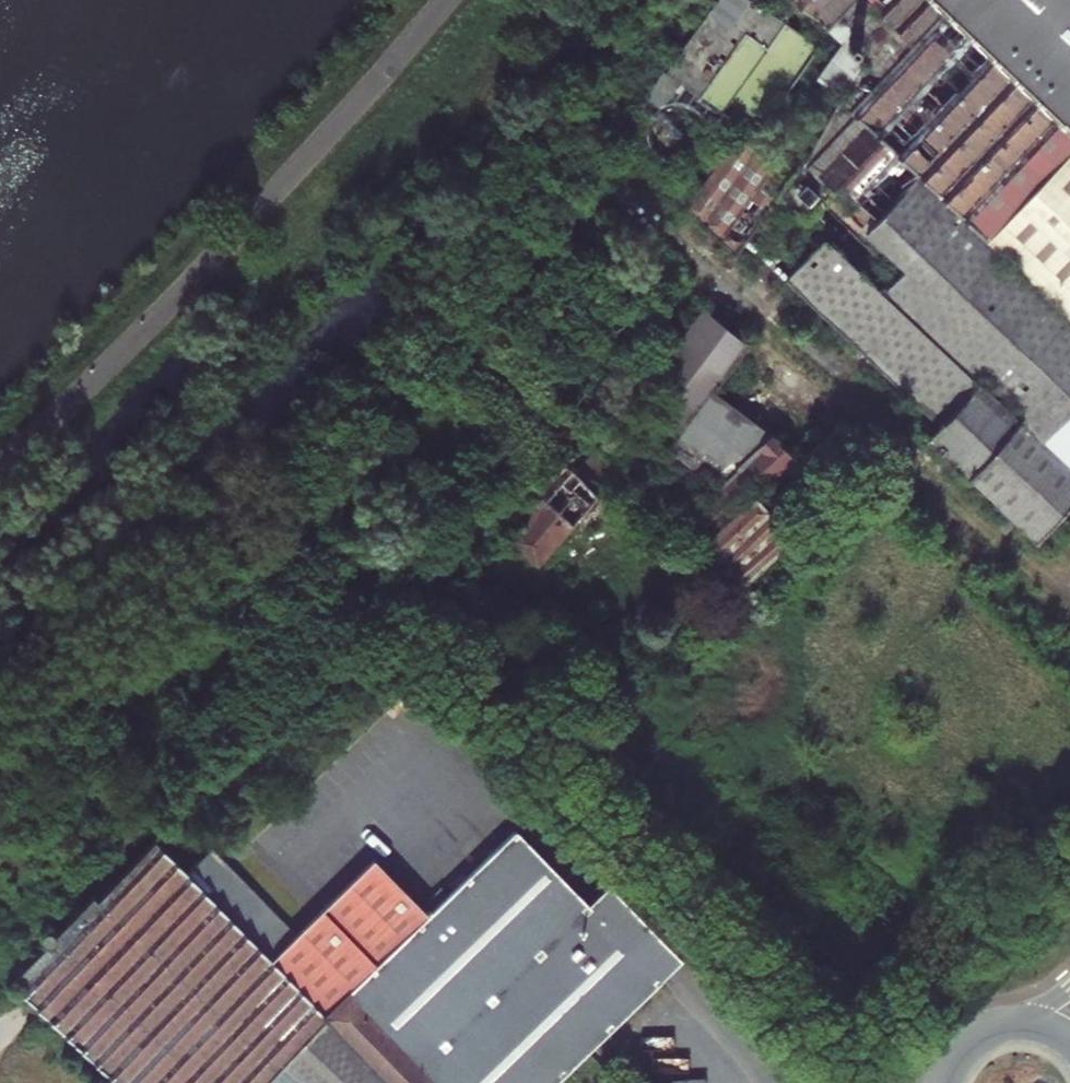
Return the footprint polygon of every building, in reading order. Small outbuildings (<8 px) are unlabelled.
[(837,40),(781,0),(730,0),(683,67),(664,94),(677,103),(680,102),(683,100),(685,99),(690,98),(694,97),(696,97),(702,98),(704,99),(708,101),(710,101),(713,104),(715,105),(718,108),(719,110),(720,112),(728,100),(773,132),(837,40)] [(832,7),(856,32),(876,51),(822,155),(823,155),(808,171),(755,131),(702,205),(752,252),(794,191),(841,235),(802,277),(957,423),(945,436),(1056,541),(1069,526),(1069,0),(822,0),(832,7)] [(833,72),(856,88),(876,51),(856,32),(833,72)] [(673,149),(678,153),(680,154),(686,157),(690,158),(696,158),(700,158),(704,157),(710,154),(712,153),(717,149),(721,144),(722,140),(724,136),(725,132),(725,126),(724,120),(723,115),(720,112),(719,110),(718,108),(715,105),(713,104),(710,101),(708,101),(704,99),(702,98),(696,97),(694,97),(690,98),(685,99),(683,100),(680,102),(677,103),(673,107),(670,110),(668,114),(666,117),(665,122),(664,126),(664,130),(666,136),(668,142),(670,146),(673,149)] [(655,486),(729,387),(765,339),(725,307),(717,306),(611,443),(617,445),(655,486)] [(786,430),(729,387),(655,486),(689,519),(786,430)] [(772,491),(812,455),(786,430),(689,519),(729,562),(725,566),(731,571),(734,568),(751,584),(810,531),(772,491)] [(610,486),(583,463),(523,533),(550,556),(610,486)] [(341,887),(545,1082),(549,1082),(582,1048),(586,1052),(660,983),(659,983),(586,907),(512,829),(424,912),(372,857),(341,887)] [(209,847),(187,867),(155,834),(94,896),(91,893),(3,985),(109,1082),(437,1082),(209,847)] [(310,917),(295,931),(212,844),(209,847),(437,1082),(475,1082),(310,917)] [(325,903),(509,1082),(545,1082),(341,887),(325,903)] [(679,963),(606,887),(586,907),(659,983),(679,963)] [(325,903),(310,917),(475,1082),(509,1082),(325,903)] [(586,1052),(582,1048),(549,1082),(553,1082),(586,1052)]
